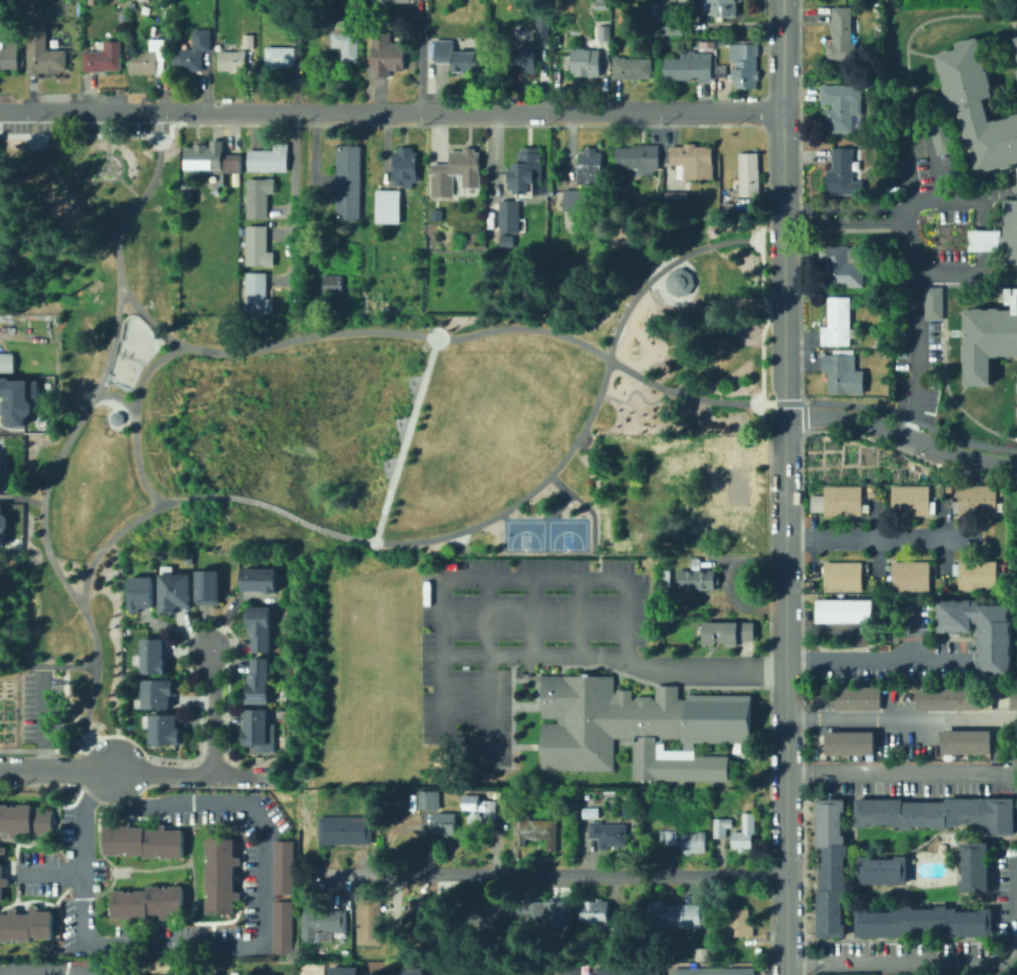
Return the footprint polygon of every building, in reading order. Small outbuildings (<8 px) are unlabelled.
[(320,8),(320,0),(336,0),(336,8),(320,8)] [(598,10),(598,0),(609,0),(609,10),(598,10)] [(705,10),(705,0),(743,0),(743,1),(738,1),(738,17),(716,17),(716,16),(710,16),(710,10),(705,10)] [(859,19),(859,44),(856,44),(856,60),(827,60),(825,42),(833,41),(833,8),(852,8),(852,19),(859,19)] [(549,26),(549,41),(538,41),(538,17),(550,17),(549,26)] [(347,20),(346,32),(359,32),(359,62),(349,62),(349,67),(342,67),(343,49),(340,50),(340,48),(332,48),(332,32),(333,32),(333,26),(338,26),(338,20),(347,20)] [(67,50),(67,71),(51,71),(51,74),(40,74),(40,78),(28,78),(29,22),(45,23),(45,29),(48,29),(48,50),(67,50)] [(685,23),(685,34),(664,34),(664,23),(685,23)] [(611,26),(611,41),(600,41),(600,26),(611,26)] [(211,30),(211,51),(203,51),(203,71),(173,71),(173,49),(194,49),(194,30),(211,30)] [(480,52),(480,72),(469,72),(469,75),(464,74),(464,72),(453,72),(453,63),(436,63),(436,33),(452,33),(452,40),(459,41),(459,52),(480,52)] [(254,35),(255,48),(243,48),(243,35),(254,35)] [(390,70),(390,76),(373,76),(373,35),(391,35),(392,43),(406,43),(406,69),(390,70)] [(1013,116),(1016,115),(1016,164),(1012,165),(1013,167),(1003,169),(1002,168),(988,171),(988,173),(979,175),(979,174),(978,175),(969,142),(967,142),(965,134),(967,133),(965,126),(963,126),(961,116),(962,116),(961,110),(953,112),(951,104),(949,104),(944,87),(946,87),(942,71),(940,72),(938,63),(939,63),(937,55),(959,49),(957,43),(978,38),(979,39),(980,39),(983,48),(981,48),(987,71),(989,71),(993,88),(992,88),(994,96),(985,99),(991,121),(997,120),(998,121),(1013,117),(1013,116)] [(166,40),(166,76),(130,75),(130,53),(147,53),(147,51),(150,51),(150,40),(166,40)] [(120,41),(120,52),(122,51),(122,71),(106,71),(106,74),(100,74),(100,71),(84,72),(83,52),(105,51),(105,41),(120,41)] [(19,70),(0,70),(0,42),(3,42),(3,49),(7,49),(7,44),(19,44),(19,70)] [(537,42),(536,73),(529,73),(529,77),(520,77),(520,73),(514,73),(513,50),(513,42),(537,42)] [(759,45),(759,56),(757,56),(757,71),(760,71),(760,80),(757,80),(757,89),(736,89),(736,79),(734,79),(734,69),(736,69),(735,61),(734,61),(734,45),(759,45)] [(301,48),(302,65),(283,66),(283,68),(266,68),(267,47),(296,48),(301,48)] [(586,47),(586,49),(601,49),(601,76),(576,76),(577,72),(572,72),(572,49),(577,49),(578,48),(586,47)] [(247,50),(247,72),(230,72),(230,70),(219,71),(219,51),(247,50)] [(713,53),(712,80),(664,79),(664,59),(696,59),(696,53),(713,53)] [(653,59),(652,78),(641,78),(641,80),(614,79),(614,57),(626,57),(626,59),(653,59)] [(862,86),(862,132),(827,133),(827,109),(833,109),(833,104),(822,104),(822,86),(862,86)] [(955,152),(937,156),(929,125),(947,120),(955,152)] [(246,170),(246,149),(272,149),(272,141),(286,141),(286,170),(246,170)] [(696,144),(697,146),(713,147),(713,164),(714,180),(684,180),(684,172),(671,172),(671,147),(684,147),(684,144),(696,144)] [(213,148),(213,154),(242,154),(242,173),(222,173),(222,165),(212,165),(213,169),(187,170),(187,149),(196,149),(195,145),(207,145),(207,148),(213,148)] [(359,181),(334,181),(335,145),(359,145),(359,181)] [(660,145),(660,169),(652,169),(653,176),(632,176),(632,169),(617,169),(617,148),(633,148),(633,145),(660,145)] [(413,147),(413,152),(422,152),(421,182),(413,182),(413,189),(405,189),(405,186),(394,186),(395,152),(399,152),(399,147),(413,147)] [(478,148),(478,152),(481,152),(482,188),(464,188),(464,175),(454,175),(454,196),(433,196),(432,164),(452,163),(452,151),(465,151),(465,148),(478,148)] [(540,148),(540,177),(534,177),(534,182),(528,182),(528,192),(516,192),(516,187),(511,187),(511,168),(516,168),(516,164),(521,164),(521,148),(540,148)] [(597,148),(597,153),(603,153),(603,185),(579,185),(580,153),(587,153),(586,148),(597,148)] [(861,154),(861,169),(854,169),(854,181),(864,181),(864,195),(828,195),(828,171),(833,171),(833,149),(854,149),(854,154),(861,154)] [(758,204),(735,204),(734,191),(734,179),(740,179),(739,153),(759,152),(760,169),(762,195),(758,196),(758,204)] [(1015,175),(1016,174),(1016,265),(1009,266),(1009,255),(1003,256),(1002,250),(983,250),(972,250),(972,232),(983,232),(1004,232),(1003,237),(1006,237),(1005,201),(1016,200),(1015,175)] [(245,177),(273,177),(273,192),(266,192),(266,216),(245,216),(245,177)] [(358,218),(334,218),(334,181),(359,181),(358,218)] [(401,190),(401,223),(377,223),(377,190),(401,190)] [(586,190),(586,211),(564,212),(564,190),(586,190)] [(688,192),(688,209),(666,209),(666,192),(688,192)] [(517,203),(517,230),(501,230),(501,203),(517,203)] [(244,225),(265,225),(265,250),(272,250),(272,264),(244,264),(244,225)] [(502,247),(502,236),(516,236),(516,247),(502,247)] [(864,263),(864,286),(826,287),(826,265),(820,265),(820,246),(849,246),(849,248),(856,248),(856,262),(864,263)] [(888,254),(878,254),(878,246),(888,247),(888,254)] [(669,269),(680,266),(688,272),(691,283),(687,293),(675,296),(665,290),(663,278),(666,274),(669,269)] [(244,271),(265,271),(265,297),(271,297),(271,311),(244,311),(244,271)] [(321,294),(321,280),(341,280),(341,294),(321,294)] [(944,287),(944,320),(925,320),(926,287),(944,287)] [(1011,287),(1016,287),(1016,358),(1015,358),(1015,356),(999,356),(999,357),(992,357),(992,385),(966,386),(965,362),(964,362),(964,344),(965,344),(965,310),(975,310),(975,309),(984,309),(984,310),(991,310),(991,308),(1001,308),(1001,311),(1014,310),(1014,304),(1011,304),(1011,287)] [(851,297),(851,329),(858,329),(858,338),(851,338),(851,345),(830,345),(822,346),(822,327),(829,327),(828,297),(851,297)] [(855,350),(856,371),(864,371),(864,394),(849,393),(829,393),(828,384),(828,373),(823,373),(823,355),(834,355),(834,350),(855,350)] [(11,372),(0,372),(0,351),(11,351),(11,372)] [(5,393),(0,393),(0,376),(9,376),(9,379),(37,379),(37,403),(31,403),(31,411),(29,411),(29,414),(26,414),(26,416),(23,416),(23,425),(10,425),(10,423),(5,423),(5,414),(3,414),(2,400),(5,400),(5,393)] [(117,411),(119,413),(121,414),(122,417),(122,421),(118,424),(114,424),(109,421),(108,416),(112,411),(117,411)] [(844,485),(844,515),(826,515),(826,511),(812,511),(812,495),(825,495),(825,485),(844,485)] [(863,485),(863,504),(870,504),(870,512),(864,512),(864,515),(844,515),(844,485),(863,485)] [(912,485),(912,514),(893,514),(893,486),(912,485)] [(931,485),(932,500),(937,500),(937,513),(931,513),(931,514),(912,514),(912,485),(931,485)] [(979,485),(979,515),(960,515),(960,513),(954,513),(954,501),(960,501),(960,485),(979,485)] [(998,485),(998,503),(1003,503),(1003,511),(998,511),(998,515),(979,515),(979,485),(998,485)] [(912,561),(913,591),(894,591),(893,561),(912,561)] [(931,561),(932,591),(913,591),(912,561),(931,561)] [(998,561),(999,590),(980,590),(979,562),(998,561)] [(845,562),(845,591),(825,591),(826,562),(845,562)] [(864,562),(864,591),(845,591),(845,562),(864,562)] [(979,562),(980,590),(961,591),(960,562),(979,562)] [(278,569),(278,592),(266,592),(266,591),(244,591),(244,569),(278,569)] [(671,570),(671,588),(663,588),(662,570),(671,570)] [(720,576),(720,584),(717,584),(716,591),(679,591),(680,570),(715,570),(716,576),(720,576)] [(220,571),(221,604),(198,604),(197,571),(220,571)] [(191,574),(192,608),(177,608),(177,612),(161,612),(161,574),(191,574)] [(152,577),(152,607),(139,608),(139,613),(129,613),(129,577),(152,577)] [(872,598),(872,622),(815,622),(815,598),(872,598)] [(960,631),(960,633),(949,633),(949,631),(936,631),(936,602),(943,602),(943,598),(978,598),(978,603),(1009,603),(1009,620),(1011,620),(1011,678),(976,678),(976,622),(971,622),(971,631),(960,631)] [(717,613),(709,613),(709,606),(717,605),(717,613)] [(271,607),(272,652),(255,652),(255,636),(252,636),(252,629),(250,629),(250,617),(249,617),(249,608),(271,607)] [(756,622),(756,641),(739,641),(739,646),(730,646),(729,644),(719,644),(716,647),(704,646),(704,623),(756,622)] [(164,639),(164,661),(166,661),(166,674),(143,674),(143,639),(164,639)] [(270,659),(271,703),(248,703),(247,694),(249,694),(249,682),(251,682),(250,674),(254,674),(254,659),(270,659)] [(616,676),(617,693),(619,693),(619,689),(634,689),(634,699),(638,699),(638,696),(655,696),(655,698),(658,698),(658,686),(681,686),(681,699),(689,699),(689,695),(753,695),(753,743),(742,743),(742,753),(734,753),(734,743),(696,743),(696,755),(730,756),(730,782),(634,781),(634,742),(637,741),(637,738),(617,738),(617,770),(544,771),(544,723),(560,723),(560,718),(544,718),(543,688),(538,688),(538,676),(616,676)] [(178,680),(178,694),(170,695),(171,709),(144,709),(143,680),(178,680)] [(833,685),(879,685),(879,709),(833,709),(833,685)] [(913,688),(979,688),(979,707),(913,707),(913,688)] [(268,710),(269,744),(246,744),(245,731),(247,731),(247,710),(268,710)] [(185,729),(185,744),(151,744),(150,716),(177,715),(178,729),(185,729)] [(991,753),(940,753),(940,729),(991,729),(991,753)] [(873,754),(824,754),(824,731),(873,731),(873,754)] [(441,791),(441,810),(419,810),(419,791),(441,791)] [(500,799),(500,817),(487,817),(488,811),(482,810),(482,816),(483,816),(483,826),(477,826),(477,823),(469,823),(469,811),(464,811),(464,795),(480,795),(480,799),(500,799)] [(815,935),(815,798),(844,798),(844,935),(815,935)] [(854,798),(1013,798),(1013,833),(854,833),(854,798)] [(15,834),(0,834),(0,803),(7,803),(7,806),(17,806),(17,803),(31,803),(31,805),(51,805),(51,835),(29,835),(29,832),(15,831),(15,834)] [(600,818),(584,819),(583,808),(599,807),(600,818)] [(456,813),(456,835),(450,835),(450,838),(446,838),(446,835),(437,835),(437,826),(434,826),(434,815),(437,815),(437,813),(456,813)] [(756,813),(755,834),(753,834),(753,849),(746,848),(746,852),(740,852),(740,848),(733,848),(733,828),(727,828),(728,838),(714,838),(715,819),(743,819),(744,813),(756,813)] [(373,819),(373,845),(327,844),(321,844),(321,816),(374,815),(373,819)] [(558,820),(557,852),(546,852),(546,843),(527,842),(527,846),(515,846),(515,816),(532,817),(532,819),(558,820)] [(103,826),(121,826),(121,822),(129,822),(129,826),(143,826),(143,828),(156,828),(156,823),(163,823),(163,829),(181,829),(181,856),(165,856),(165,855),(155,854),(155,856),(141,856),(141,854),(129,854),(129,852),(119,852),(119,854),(103,854),(103,826)] [(627,824),(627,846),(610,846),(609,848),(606,850),(603,850),(601,848),(600,845),(600,838),(591,838),(591,822),(602,822),(602,825),(627,824)] [(677,841),(683,841),(683,834),(697,834),(697,831),(706,831),(706,851),(691,852),(691,854),(687,854),(687,851),(683,852),(683,845),(662,846),(662,824),(677,824),(677,841)] [(205,837),(233,838),(232,856),(239,856),(239,863),(232,863),(232,891),(238,891),(238,898),(233,898),(233,911),(204,911),(204,900),(207,900),(207,890),(205,890),(205,864),(207,864),(207,854),(205,854),(205,837)] [(292,839),(291,893),(272,892),(273,839),(292,839)] [(987,842),(987,890),(960,890),(960,842),(987,842)] [(857,883),(857,854),(906,854),(906,883),(857,883)] [(181,884),(181,914),(167,913),(167,918),(159,918),(159,913),(147,913),(147,917),(111,916),(111,889),(127,889),(127,891),(133,891),(134,889),(145,889),(145,884),(158,884),(158,887),(168,887),(168,884),(181,884)] [(385,896),(385,944),(360,944),(360,920),(354,920),(354,908),(360,908),(360,896),(385,896)] [(424,901),(435,901),(435,920),(400,920),(400,905),(407,905),(407,902),(419,902),(419,898),(424,898),(424,901)] [(604,898),(604,901),(610,901),(610,928),(622,928),(622,948),(609,948),(608,934),(597,934),(597,925),(583,925),(583,901),(596,901),(595,898),(604,898)] [(291,900),(291,952),(272,952),(272,900),(291,900)] [(570,926),(569,900),(543,900),(543,926),(570,926)] [(494,924),(494,929),(483,930),(483,923),(470,923),(470,919),(464,919),(464,901),(501,901),(503,922),(494,924)] [(548,902),(547,925),(522,924),(522,901),(548,902)] [(701,905),(701,927),(661,927),(660,933),(650,933),(649,925),(649,902),(664,902),(664,905),(701,905)] [(854,936),(854,908),(866,908),(866,910),(890,910),(890,908),(899,908),(899,904),(911,904),(911,908),(934,908),(934,904),(945,904),(945,908),(956,908),(956,910),(979,910),(979,908),(992,908),(992,936),(942,936),(942,933),(901,933),(901,936),(854,936)] [(324,907),(325,940),(304,941),(303,907),(324,907)] [(7,941),(0,940),(0,912),(8,913),(8,909),(16,910),(16,913),(28,913),(28,910),(50,910),(50,938),(30,937),(29,941),(17,941),(17,939),(7,939),(7,941)] [(750,910),(750,923),(755,923),(754,937),(730,936),(730,935),(724,934),(724,918),(730,919),(730,909),(750,910)] [(709,948),(709,961),(696,961),(696,948),(709,948)] [(580,966),(580,974),(559,974),(559,966),(580,966)] [(658,966),(658,974),(595,974),(595,966),(658,966)] [(359,968),(360,974),(331,974),(331,967),(359,968)] [(394,974),(424,974),(423,967),(394,971),(394,974)] [(462,967),(435,973),(435,974),(464,974),(462,967)] [(752,967),(670,968),(670,974),(752,974),(752,967)]
